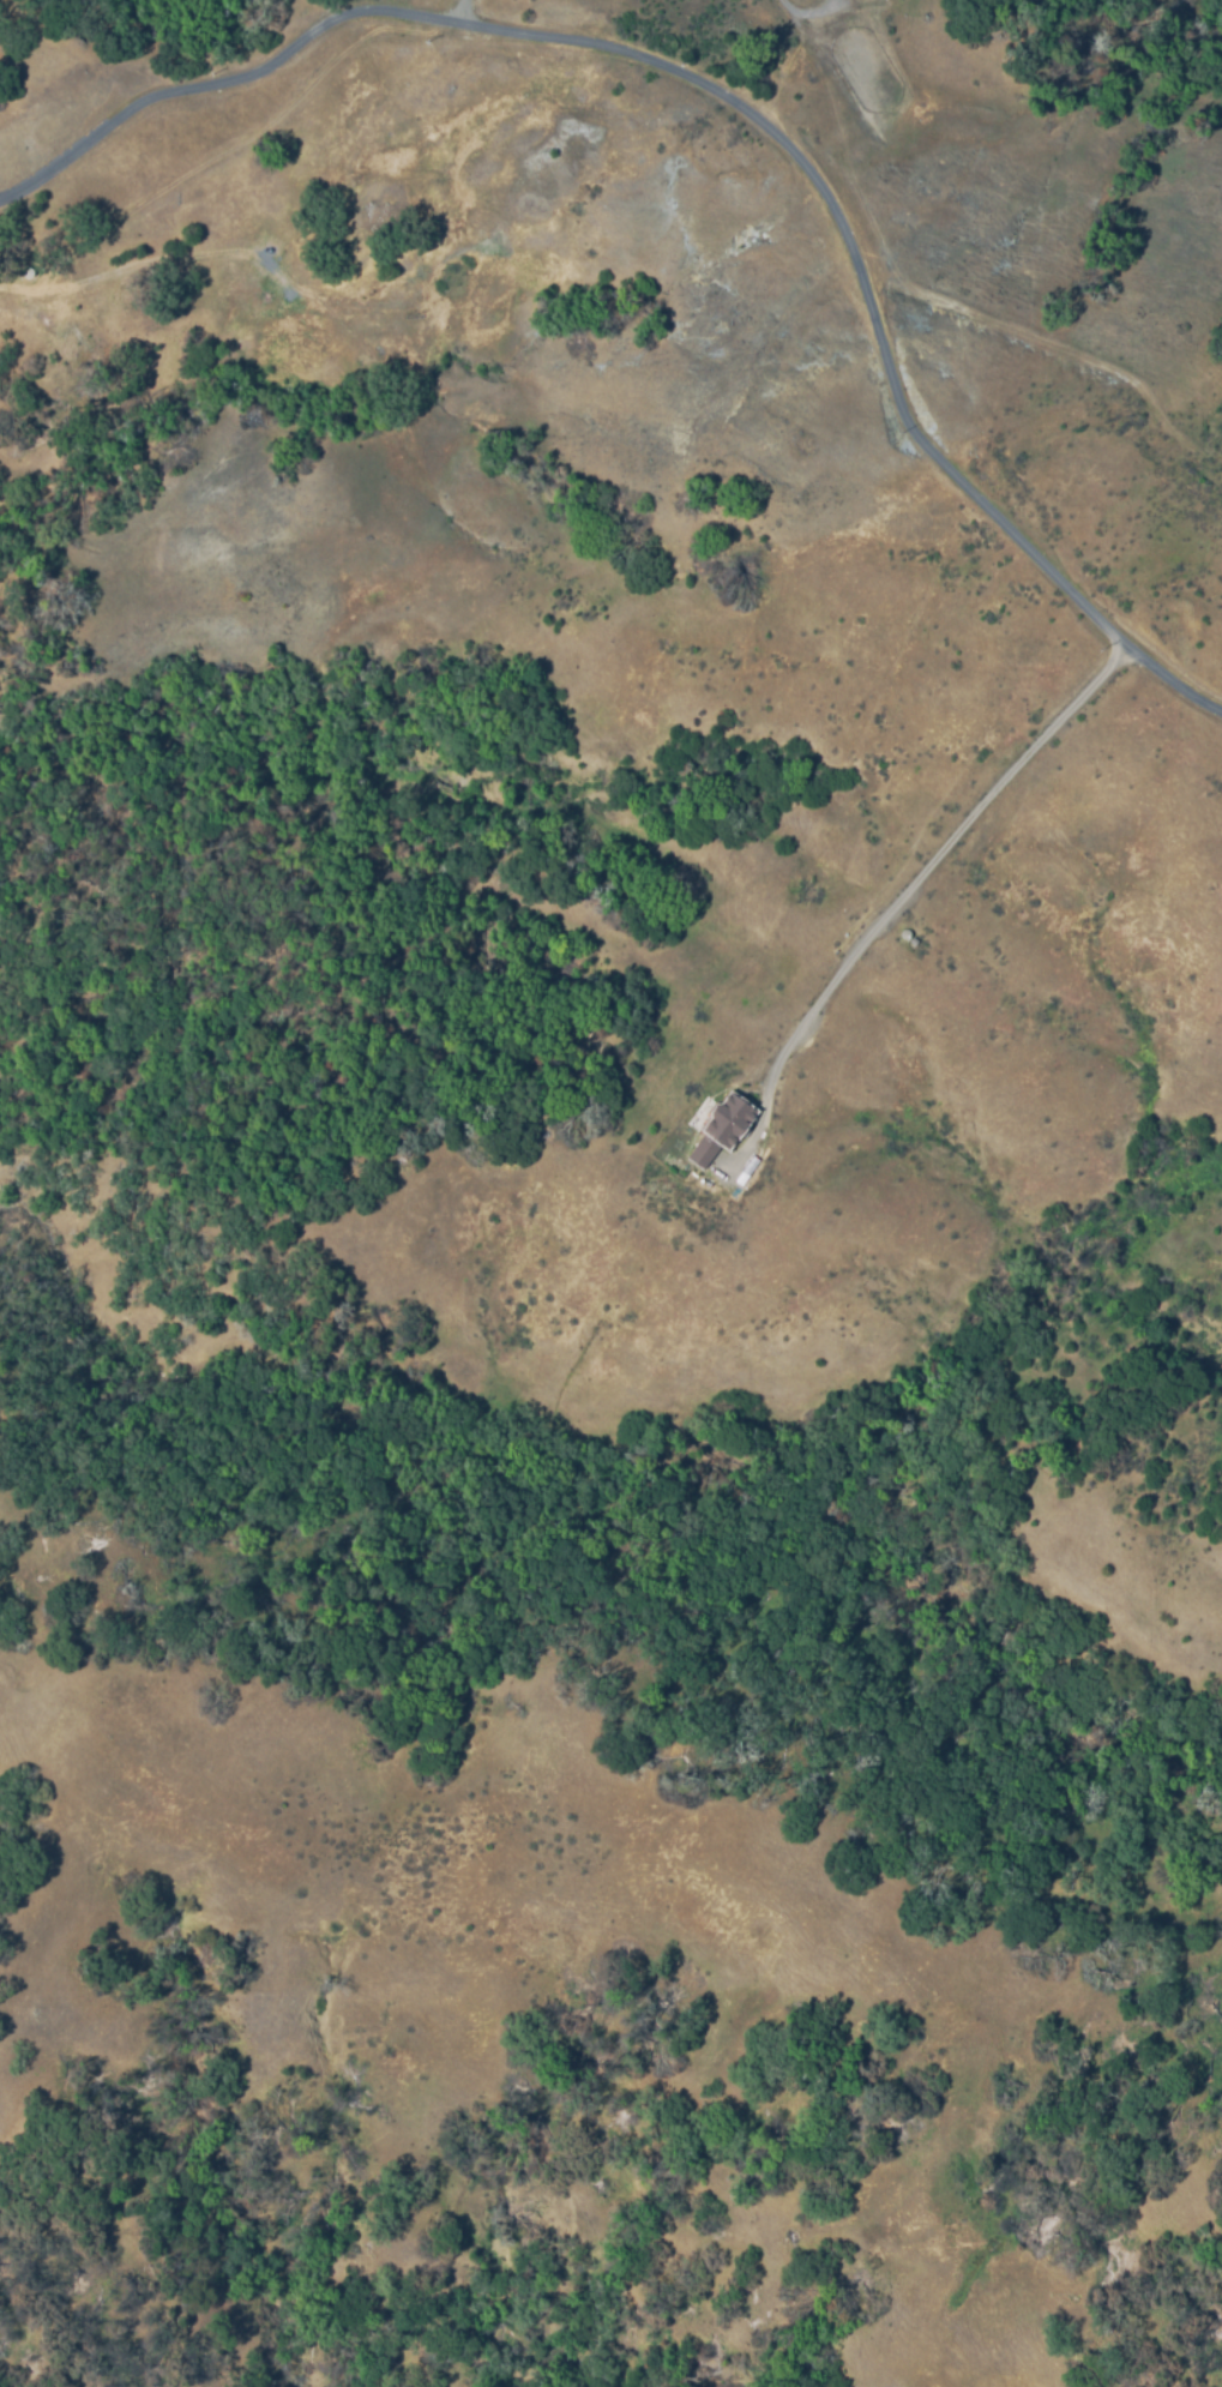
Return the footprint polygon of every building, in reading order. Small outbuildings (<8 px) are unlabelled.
[(29,277),(28,277),(26,277),(25,276),(24,275),(23,273),(23,272),(23,271),(23,270),(24,270),(24,269),(25,269),(25,267),(26,267),(28,267),(29,267),(30,267),(31,269),(32,270),(32,271),(32,272),(32,273),(32,275),(31,275),(31,276),(30,276),(30,277),(29,277)] [(905,938),(904,938),(903,938),(902,937),(901,937),(901,936),(899,934),(899,933),(901,932),(901,931),(902,930),(903,928),(904,928),(905,928),(907,928),(908,930),(909,930),(909,931),(909,932),(910,932),(910,933),(910,934),(909,936),(909,937),(908,937),(908,938),(907,938),(905,938)] [(919,940),(913,945),(908,940),(913,936),(919,940)] [(688,1156),(708,1131),(703,1128),(711,1118),(709,1116),(720,1101),(729,1108),(736,1100),(756,1116),(730,1147),(723,1142),(703,1168),(688,1156)]
